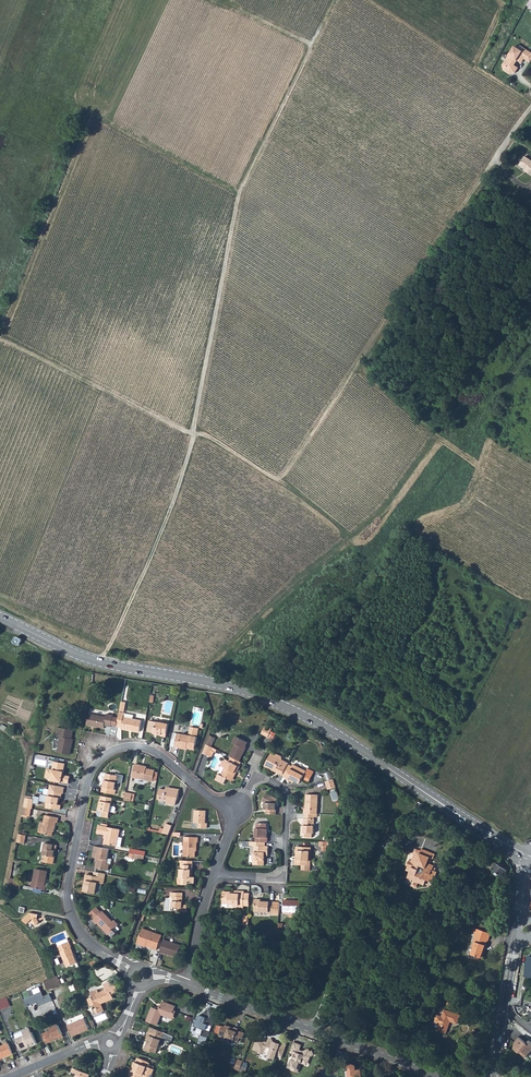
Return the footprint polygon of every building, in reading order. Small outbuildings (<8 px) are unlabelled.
[(528,60),(530,55),(530,52),(520,45),(518,48),(515,46),(506,60),(506,61),(504,62),(503,64),(504,69),(511,74),(512,72),(513,71),(515,73),(519,67),(515,65),(518,60),(517,60),(520,55),(528,60)] [(525,156),(519,164),(526,169),(525,171),(530,175),(530,160),(525,156)] [(15,636),(14,637),(11,642),(12,644),(17,646),(18,645),(21,640),(20,639),(15,636)] [(118,718),(117,726),(121,727),(121,729),(129,730),(129,728),(131,728),(131,730),(139,732),(141,720),(132,719),(133,715),(119,712),(118,718)] [(111,727),(111,725),(113,717),(113,716),(106,714),(106,717),(89,714),(87,725),(104,728),(105,726),(111,727)] [(148,732),(153,732),(156,733),(156,734),(161,735),(161,736),(166,737),(168,723),(164,722),(163,723),(150,720),(148,732)] [(174,747),(179,748),(179,747),(186,748),(194,750),(197,737),(196,737),(198,729),(190,727),(189,736),(181,734),(181,735),(177,734),(174,747)] [(264,727),(260,734),(267,737),(270,731),(271,731),(264,727)] [(57,728),(55,736),(60,737),(57,753),(69,755),(70,748),(71,748),(73,740),(72,739),(73,730),(57,728)] [(276,734),(270,731),(267,737),(272,740),(276,734)] [(209,735),(205,744),(211,747),(215,738),(209,735)] [(235,744),(229,756),(231,757),(239,761),(245,749),(244,748),(247,742),(236,736),(233,743),(235,744)] [(211,747),(205,744),(202,753),(207,755),(212,747),(211,747)] [(264,766),(271,770),(272,769),(278,772),(278,774),(282,776),(282,775),(287,765),(288,764),(280,760),(281,759),(280,757),(277,755),(274,756),(271,754),(264,766)] [(239,761),(231,757),(225,768),(224,768),(220,775),(218,774),(216,779),(224,783),(227,778),(231,780),(235,771),(237,772),(240,766),(239,765),(241,762),(239,761)] [(53,770),(51,779),(53,781),(69,784),(70,777),(63,775),(61,775),(62,772),(63,773),(65,764),(54,762),(53,770)] [(135,764),(133,778),(153,782),(155,771),(146,769),(146,768),(140,767),(140,765),(135,764)] [(287,765),(282,775),(286,777),(290,780),(290,779),(294,780),(299,783),(301,779),(305,771),(292,765),(291,767),(287,765)] [(313,772),(307,769),(305,771),(301,779),(308,782),(313,772)] [(104,788),(102,788),(101,793),(115,795),(116,790),(114,790),(116,783),(119,784),(119,783),(122,784),(123,776),(116,775),(116,776),(106,774),(105,779),(104,788)] [(333,779),(325,781),(327,789),(335,786),(333,779)] [(46,802),(45,808),(59,810),(60,806),(58,805),(59,799),(60,799),(61,794),(62,794),(63,788),(49,785),(47,796),(40,795),(39,801),(46,802)] [(166,790),(160,789),(158,800),(167,801),(167,804),(171,805),(175,805),(177,800),(179,789),(169,787),(169,790),(166,790)] [(126,793),(124,800),(131,802),(132,794),(126,793)] [(277,799),(266,793),(262,801),(265,803),(265,810),(266,810),(266,814),(276,815),(276,810),(275,810),(276,804),(277,804),(277,799)] [(304,808),(304,813),(305,813),(314,814),(317,814),(318,795),(306,794),(305,802),(306,802),(306,809),(304,808)] [(101,796),(98,810),(98,814),(98,815),(99,816),(108,818),(110,812),(114,812),(115,812),(116,808),(115,807),(111,806),(112,798),(101,796)] [(25,799),(23,807),(32,808),(33,809),(34,801),(33,800),(25,799)] [(23,807),(22,815),(28,816),(30,816),(32,808),(23,807)] [(195,810),(194,823),(198,823),(198,828),(207,828),(207,824),(205,824),(206,811),(195,810)] [(314,814),(305,813),(304,818),(303,818),(303,833),(305,833),(305,836),(306,837),(307,837),(312,837),(312,833),(313,833),(314,819),(314,818),(314,814)] [(42,827),(41,833),(46,834),(52,836),(54,828),(55,828),(56,822),(57,822),(58,817),(45,815),(43,823),(42,827)] [(166,824),(162,833),(168,834),(172,826),(166,824)] [(256,838),(256,842),(265,842),(268,842),(268,838),(267,838),(267,832),(266,832),(266,828),(266,824),(257,824),(256,829),(255,829),(255,838),(256,838)] [(99,826),(97,833),(106,834),(104,844),(116,846),(120,829),(99,826)] [(26,835),(18,834),(17,842),(24,843),(26,835)] [(183,837),(182,857),(194,857),(195,842),(197,842),(198,838),(183,837)] [(256,842),(250,841),(250,847),(254,847),(254,855),(253,864),(264,865),(264,855),(268,855),(268,846),(265,846),(265,842),(256,842)] [(328,842),(320,841),(319,846),(322,846),(322,850),(326,850),(326,846),(328,847),(328,842)] [(54,860),(52,859),(53,856),(54,850),(56,851),(56,845),(44,843),(42,854),(43,855),(42,862),(53,864),(54,860)] [(94,846),(93,857),(96,858),(97,858),(96,862),(95,868),(108,871),(109,864),(111,865),(112,859),(108,859),(109,849),(94,846)] [(297,860),(295,860),(295,864),(302,865),(302,870),(309,870),(310,865),(307,865),(307,861),(309,861),(309,851),(311,851),(311,847),(299,846),(299,850),(297,850),(297,860)] [(413,855),(410,862),(413,863),(409,872),(407,877),(414,879),(413,881),(419,883),(424,885),(426,880),(432,882),(436,872),(432,870),(434,866),(427,863),(425,863),(427,857),(429,858),(431,853),(421,849),(420,851),(419,851),(418,851),(417,851),(416,851),(415,851),(414,852),(413,853),(412,854),(412,855),(413,855)] [(434,854),(431,853),(429,858),(427,857),(425,863),(427,863),(428,862),(430,863),(434,854)] [(180,869),(180,878),(183,878),(182,885),(188,885),(188,883),(194,883),(194,877),(191,877),(191,874),(192,874),(193,861),(183,860),(183,865),(183,869),(180,869)] [(497,863),(492,869),(496,872),(494,874),(499,877),(501,875),(503,877),(508,870),(497,863)] [(35,870),(32,888),(38,889),(44,890),(45,886),(43,886),(44,880),(46,880),(47,872),(35,870)] [(86,881),(84,891),(95,893),(97,883),(103,884),(105,874),(95,872),(94,876),(86,875),(84,881),(86,881)] [(12,878),(10,888),(20,890),(21,884),(19,884),(20,880),(12,878)] [(222,895),(222,902),(222,906),(228,906),(228,904),(234,904),(234,907),(243,907),(244,891),(239,891),(239,894),(235,893),(235,892),(227,891),(227,895),(222,895)] [(170,892),(170,897),(172,897),(172,908),(178,908),(177,911),(186,912),(186,905),(182,905),(180,904),(180,902),(181,902),(182,893),(170,892)] [(255,899),(254,911),(269,912),(269,914),(274,914),(275,901),(260,901),(260,899),(255,899)] [(283,900),(283,912),(300,912),(300,900),(283,900)] [(89,914),(94,919),(101,912),(96,907),(89,914)] [(108,935),(108,934),(109,934),(112,937),(116,933),(116,932),(113,930),(117,926),(118,925),(114,920),(112,922),(102,911),(101,912),(94,919),(92,921),(96,925),(97,924),(108,935)] [(29,913),(25,917),(31,918),(33,919),(33,923),(36,925),(39,922),(37,919),(38,915),(29,913)] [(462,915),(460,922),(468,925),(470,918),(462,915)] [(143,928),(137,943),(145,946),(145,945),(156,949),(161,935),(143,928)] [(490,933),(477,929),(474,936),(475,937),(472,946),(474,947),(471,955),(477,957),(480,957),(482,958),(485,951),(484,950),(485,945),(487,941),(488,941),(490,933)] [(70,948),(71,947),(69,941),(69,942),(67,939),(57,943),(58,946),(57,946),(66,968),(78,963),(74,954),(73,955),(70,948)] [(163,940),(159,952),(176,957),(180,945),(163,940)] [(48,990),(57,986),(53,977),(46,980),(45,981),(48,990)] [(52,1001),(49,994),(43,997),(38,987),(31,990),(34,995),(22,1000),(26,1008),(36,1003),(38,1007),(52,1001)] [(105,1011),(102,1004),(101,1002),(105,1000),(106,1002),(114,998),(112,992),(109,993),(107,989),(100,992),(98,990),(91,993),(93,997),(88,999),(91,1006),(96,1004),(97,1008),(95,1008),(98,1014),(105,1011)] [(9,1006),(5,997),(0,1000),(0,1010),(9,1006)] [(162,1014),(166,1016),(167,1014),(172,1016),(174,1011),(175,1006),(163,1001),(159,1010),(153,1007),(150,1014),(147,1021),(157,1025),(162,1014)] [(448,1002),(446,1010),(453,1013),(455,1008),(455,1007),(453,1005),(450,1003),(448,1002)] [(218,1011),(211,1009),(210,1013),(206,1011),(205,1016),(203,1015),(202,1015),(201,1015),(200,1015),(200,1016),(197,1026),(201,1027),(198,1033),(202,1035),(200,1041),(206,1043),(218,1011)] [(439,1024),(437,1030),(446,1033),(449,1024),(448,1023),(449,1021),(457,1024),(460,1015),(453,1013),(446,1010),(445,1010),(442,1016),(439,1015),(437,1016),(435,1021),(436,1023),(439,1024)] [(167,1014),(166,1016),(173,1019),(176,1012),(174,1011),(172,1016),(167,1014)] [(70,1032),(72,1035),(80,1031),(80,1033),(89,1029),(85,1019),(68,1026),(70,1032)] [(225,1025),(223,1024),(222,1025),(217,1023),(215,1031),(219,1033),(221,1036),(224,1034),(226,1035),(225,1038),(224,1041),(229,1043),(230,1040),(231,1038),(238,1041),(239,1038),(240,1036),(243,1037),(245,1032),(238,1029),(239,1027),(235,1026),(235,1027),(234,1029),(230,1028),(231,1025),(226,1024),(225,1025)] [(58,1039),(57,1036),(63,1034),(59,1024),(50,1028),(51,1030),(43,1034),(47,1043),(58,1039)] [(149,1031),(163,1037),(164,1032),(151,1027),(149,1031)] [(16,1039),(20,1049),(29,1046),(29,1047),(38,1043),(33,1032),(32,1033),(30,1029),(15,1035),(17,1039),(16,1039)] [(147,1043),(145,1049),(156,1053),(160,1044),(161,1045),(163,1039),(172,1042),(175,1036),(164,1032),(163,1037),(149,1031),(146,1039),(148,1040),(150,1041),(148,1044),(147,1043)] [(518,1035),(515,1039),(516,1040),(514,1041),(514,1048),(519,1052),(526,1043),(526,1042),(518,1035)] [(268,1042),(258,1038),(254,1049),(260,1051),(260,1052),(263,1053),(264,1052),(265,1051),(270,1053),(269,1056),(275,1058),(277,1053),(282,1055),(287,1044),(281,1042),(280,1043),(277,1042),(273,1041),(273,1039),(271,1038),(269,1039),(268,1042)] [(519,1052),(525,1057),(530,1050),(530,1041),(529,1039),(526,1042),(526,1043),(519,1052)] [(294,1041),(290,1051),(294,1053),(289,1067),(292,1067),(291,1069),(298,1072),(301,1062),(304,1061),(305,1059),(306,1060),(310,1059),(311,1056),(310,1053),(311,1051),(309,1048),(304,1050),(303,1052),(300,1051),(300,1050),(300,1049),(302,1044),(294,1041)] [(13,1054),(9,1044),(0,1047),(0,1059),(13,1054)] [(132,1070),(129,1076),(133,1076),(153,1076),(154,1076),(153,1075),(155,1070),(148,1067),(149,1066),(150,1066),(150,1064),(150,1063),(148,1062),(138,1058),(136,1062),(133,1070),(132,1070)] [(232,1064),(231,1067),(240,1070),(243,1060),(238,1058),(236,1065),(232,1064)] [(354,1067),(354,1066),(348,1062),(345,1061),(342,1066),(348,1069),(349,1076),(363,1076),(362,1067),(356,1068),(356,1067),(354,1067)] [(90,1074),(73,1068),(72,1072),(77,1074),(76,1076),(89,1076),(90,1074)]
